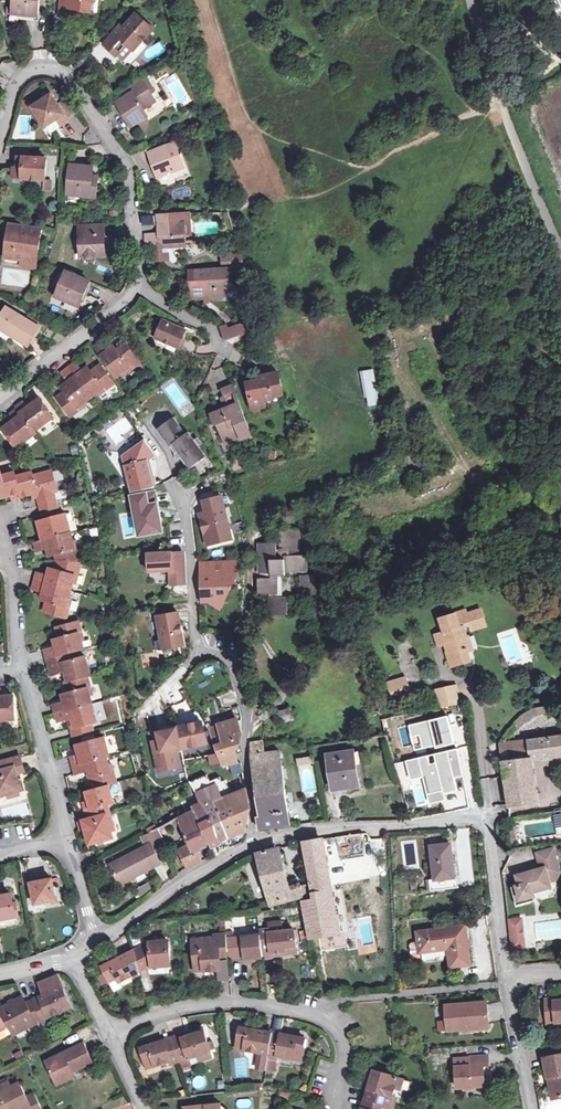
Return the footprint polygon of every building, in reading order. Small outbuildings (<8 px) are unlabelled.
[(23,15),(38,17),(39,0),(14,0),(12,14),(23,15)] [(89,12),(90,1),(94,2),(94,0),(61,0),(60,14),(69,15),(69,7),(74,8),(74,10),(89,12)] [(126,44),(134,50),(153,29),(136,14),(118,34),(115,32),(104,44),(116,55),(126,44)] [(146,76),(142,78),(151,94),(155,92),(146,76)] [(142,78),(128,87),(132,93),(117,103),(134,129),(142,124),(139,120),(148,116),(144,108),(156,101),(151,94),(142,78)] [(45,127),(57,119),(65,114),(52,94),(32,107),(45,127)] [(68,118),(65,114),(57,119),(61,123),(68,118)] [(164,141),(165,146),(175,142),(173,138),(164,141)] [(175,142),(165,146),(149,152),(158,177),(184,167),(175,142)] [(47,158),(18,156),(18,168),(23,168),(23,178),(46,179),(47,158)] [(92,184),(93,175),(94,167),(70,164),(68,195),(96,198),(97,185),(92,184)] [(43,180),(44,190),(52,189),(51,179),(43,180)] [(190,214),(158,215),(159,224),(160,234),(161,248),(202,246),(202,243),(185,244),(185,236),(184,222),(190,222),(190,214)] [(9,225),(8,236),(18,237),(20,226),(9,225)] [(81,257),(86,256),(96,256),(103,256),(102,237),(105,236),(105,225),(80,226),(81,257)] [(18,237),(8,236),(5,258),(23,261),(33,262),(37,239),(40,239),(42,229),(20,226),(18,237)] [(147,249),(161,248),(160,234),(146,235),(147,249)] [(241,256),(223,256),(223,266),(244,265),(241,256)] [(229,289),(228,268),(189,271),(190,286),(208,285),(209,299),(221,299),(229,289)] [(84,293),(89,281),(67,272),(57,296),(79,306),(84,293)] [(89,281),(84,293),(87,295),(93,282),(89,281)] [(26,319),(7,307),(0,319),(0,327),(11,334),(11,336),(28,346),(40,327),(26,319)] [(27,316),(26,319),(40,327),(41,325),(27,316)] [(159,329),(156,337),(178,346),(185,330),(159,318),(155,327),(159,329)] [(247,321),(219,328),(223,340),(250,333),(247,321)] [(118,350),(117,349),(112,353),(109,349),(101,341),(94,346),(117,377),(123,372),(130,367),(132,370),(140,362),(126,344),(118,350)] [(70,386),(65,389),(65,391),(57,397),(71,416),(80,410),(78,407),(84,402),(97,392),(104,388),(106,391),(115,384),(100,364),(92,371),(91,370),(85,373),(83,370),(81,371),(75,361),(60,372),(67,382),(70,386)] [(361,370),(365,407),(378,405),(373,369),(361,370)] [(278,384),(281,396),(284,395),(279,372),(274,373),(278,384)] [(264,399),(281,396),(278,384),(274,373),(258,376),(259,380),(248,382),(254,408),(265,406),(264,399)] [(244,415),(234,389),(224,392),(230,407),(232,413),(218,419),(219,423),(226,441),(241,436),(243,439),(252,436),(244,415)] [(11,414),(15,420),(3,429),(17,448),(36,433),(35,431),(54,417),(40,399),(28,407),(23,401),(16,406),(18,409),(11,414)] [(232,413),(230,407),(211,414),(215,425),(219,423),(218,419),(232,413)] [(188,432),(185,434),(173,417),(156,429),(178,460),(180,458),(188,469),(206,457),(188,432)] [(241,436),(226,441),(227,445),(243,439),(241,436)] [(156,486),(148,459),(152,458),(148,443),(118,451),(130,494),(156,486)] [(41,515),(59,510),(53,487),(52,484),(55,483),(52,471),(33,476),(32,472),(16,476),(15,472),(3,476),(0,468),(0,494),(1,498),(11,495),(12,500),(35,493),(41,515)] [(155,494),(134,498),(140,527),(147,526),(148,533),(161,530),(155,494)] [(222,497),(204,501),(207,513),(205,513),(206,518),(202,519),(207,538),(213,537),(223,543),(230,531),(222,497)] [(41,515),(43,520),(61,515),(59,510),(41,515)] [(130,513),(120,514),(123,539),(133,538),(130,513)] [(69,599),(74,584),(76,575),(79,576),(83,563),(79,548),(75,549),(73,541),(68,521),(66,522),(64,514),(61,515),(43,520),(48,540),(42,541),(34,543),(36,552),(47,550),(47,551),(51,550),(53,556),(54,556),(56,562),(54,569),(53,569),(51,576),(48,575),(37,572),(32,590),(43,593),(47,594),(45,601),(46,601),(44,611),(67,618),(70,607),(67,606),(69,599)] [(37,522),(42,541),(48,540),(43,520),(37,522)] [(277,550),(277,543),(258,543),(258,575),(285,575),(285,571),(303,571),(303,575),(301,575),(301,598),(317,598),(316,575),(309,575),(309,555),(299,555),(299,543),(300,543),(300,530),(280,530),(280,551),(277,550)] [(184,549),(145,552),(146,574),(167,572),(168,587),(187,585),(184,549)] [(237,560),(214,562),(215,577),(202,577),(203,602),(224,601),(232,587),(231,576),(238,576),(237,560)] [(259,594),(277,594),(277,578),(258,578),(259,594)] [(266,615),(288,615),(288,597),(266,598),(266,615)] [(460,640),(467,638),(463,628),(470,626),(471,631),(486,626),(481,610),(467,614),(466,609),(455,613),(456,615),(440,619),(444,633),(448,643),(451,653),(447,654),(451,668),(469,662),(467,654),(465,648),(463,649),(460,640)] [(179,613),(158,617),(164,650),(185,646),(179,613)] [(85,668),(88,668),(85,656),(69,660),(67,652),(84,647),(82,640),(80,632),(82,632),(79,620),(56,627),(59,638),(58,638),(60,645),(55,646),(44,649),(51,675),(60,673),(59,672),(64,670),(67,681),(65,682),(67,693),(69,700),(64,701),(64,702),(53,705),(58,722),(68,719),(67,718),(71,717),(74,726),(71,727),(74,736),(93,731),(91,723),(95,722),(93,714),(96,713),(90,694),(88,687),(91,686),(88,676),(85,668)] [(448,643),(444,633),(435,635),(438,646),(448,643)] [(470,637),(467,638),(460,640),(463,649),(465,648),(467,654),(475,651),(470,637)] [(387,680),(389,697),(410,694),(407,677),(387,680)] [(439,708),(460,704),(456,684),(435,688),(439,708)] [(15,720),(14,697),(2,697),(2,689),(0,689),(0,720),(15,720)] [(520,717),(514,723),(518,729),(533,718),(545,717),(545,713),(546,713),(548,712),(549,711),(550,709),(550,706),(533,708),(520,717)] [(386,731),(406,726),(404,715),(384,720),(386,731)] [(453,729),(452,729),(450,716),(409,722),(413,751),(456,744),(453,729)] [(157,779),(183,773),(178,751),(208,745),(202,720),(154,730),(156,739),(149,741),(157,779)] [(220,727),(209,729),(214,744),(217,751),(222,767),(237,764),(232,742),(241,741),(243,735),(239,720),(219,725),(220,727)] [(253,739),(264,817),(259,817),(261,828),(292,824),(282,750),(267,750),(265,736),(253,739)] [(84,753),(79,754),(70,756),(75,774),(89,770),(94,788),(86,791),(88,800),(90,808),(87,809),(89,817),(78,820),(81,831),(85,829),(89,844),(95,843),(113,838),(111,831),(107,814),(111,814),(110,811),(108,804),(114,803),(111,791),(109,792),(107,784),(110,784),(118,782),(115,770),(112,771),(110,764),(108,756),(111,755),(107,743),(105,744),(103,737),(81,742),(84,753)] [(500,745),(509,808),(538,804),(532,761),(560,757),(560,737),(500,745)] [(214,744),(202,748),(204,754),(217,751),(214,744)] [(467,748),(395,760),(401,791),(413,789),(416,810),(468,800),(460,759),(469,758),(467,748)] [(334,789),(359,785),(354,752),(329,756),(334,789)] [(296,759),(297,765),(314,762),(313,756),(296,759)] [(6,794),(20,791),(22,790),(18,773),(25,771),(21,757),(0,762),(0,796),(6,794)] [(208,774),(191,782),(196,792),(211,786),(209,781),(211,781),(208,774)] [(216,803),(239,793),(232,777),(221,781),(219,777),(211,781),(209,781),(211,786),(196,792),(203,805),(217,836),(219,840),(229,836),(216,803)] [(251,810),(246,790),(239,793),(216,803),(229,836),(246,830),(241,814),(251,810)] [(21,796),(20,791),(6,794),(8,800),(21,796)] [(217,836),(203,805),(193,810),(209,844),(219,840),(217,836)] [(195,850),(209,844),(193,810),(178,818),(190,844),(179,850),(188,869),(201,862),(195,850)] [(115,830),(111,814),(107,814),(111,831),(115,830)] [(151,844),(152,847),(163,841),(164,842),(174,837),(167,823),(146,834),(151,844)] [(340,933),(323,838),(304,842),(314,899),(303,901),(310,938),(340,933)] [(221,845),(219,840),(209,844),(211,849),(221,845)] [(161,863),(152,847),(151,844),(111,865),(121,884),(161,863)] [(283,844),(259,850),(272,901),(312,892),(309,880),(293,884),(283,844)] [(436,880),(430,880),(431,891),(459,887),(456,865),(454,865),(451,845),(432,847),(436,880)] [(554,848),(538,852),(542,868),(518,874),(520,883),(512,885),(517,903),(535,899),(533,890),(552,886),(550,880),(557,878),(560,871),(554,848)] [(251,861),(243,865),(257,897),(265,893),(251,861)] [(35,904),(56,901),(52,879),(31,883),(35,904)] [(16,917),(12,893),(0,896),(0,919),(16,917)] [(521,917),(508,918),(510,931),(511,947),(524,945),(521,917)] [(266,929),(282,929),(282,921),(266,921),(266,929)] [(465,926),(446,928),(446,934),(466,931),(465,926)] [(446,934),(446,928),(418,933),(419,942),(420,953),(448,949),(451,967),(473,964),(471,951),(469,951),(466,931),(446,934)] [(260,936),(263,957),(263,958),(272,957),(272,953),(284,952),(284,954),(297,953),(294,930),(269,932),(269,930),(260,931),(260,936)] [(193,950),(194,967),(202,967),(203,972),(220,970),(220,961),(219,953),(228,952),(227,940),(226,935),(215,936),(215,939),(200,940),(201,949),(193,950)] [(260,936),(227,940),(228,952),(228,958),(243,956),(243,959),(263,957),(260,936)] [(134,950),(134,951),(139,968),(151,965),(152,966),(170,964),(168,941),(149,942),(134,950)] [(420,953),(419,942),(409,943),(407,946),(409,960),(421,958),(420,953)] [(102,967),(110,983),(117,979),(119,983),(134,975),(135,978),(141,976),(139,968),(134,951),(102,967)] [(219,953),(220,961),(228,960),(228,958),(228,952),(219,953)] [(63,988),(32,1000),(41,1020),(42,1022),(49,1019),(48,1016),(63,1010),(61,1006),(69,1003),(63,988)] [(41,1020),(32,1000),(26,1003),(23,998),(1,1009),(9,1026),(13,1035),(41,1020)] [(554,1001),(554,999),(545,999),(547,1023),(560,1022),(560,1001),(554,1001)] [(448,1031),(488,1027),(486,1002),(446,1006),(448,1031)] [(9,1026),(1,1009),(0,1010),(0,1031),(9,1026)] [(268,1058),(273,1033),(239,1027),(236,1044),(244,1045),(243,1050),(260,1053),(258,1066),(267,1067),(268,1058)] [(203,1028),(181,1035),(182,1038),(204,1031),(203,1028)] [(350,1034),(354,1043),(365,1038),(360,1028),(350,1034)] [(182,1038),(181,1035),(172,1038),(179,1061),(210,1051),(204,1031),(182,1038)] [(273,1033),(268,1058),(276,1059),(277,1056),(294,1059),(295,1054),(302,1055),(305,1039),(273,1033)] [(171,1064),(179,1061),(172,1038),(141,1048),(146,1065),(153,1063),(154,1066),(170,1061),(171,1064)] [(45,1061),(55,1081),(72,1073),(94,1063),(84,1043),(45,1061)] [(551,1077),(555,1098),(560,1097),(560,1055),(544,1058),(547,1078),(551,1077)] [(469,1066),(456,1067),(457,1088),(484,1086),(483,1065),(488,1065),(488,1057),(469,1058),(469,1066)] [(396,1089),(401,1091),(405,1081),(374,1071),(365,1099),(390,1107),(396,1089)] [(75,1078),(72,1073),(55,1081),(57,1087),(75,1078)] [(3,1108),(41,1108),(34,1093),(27,1097),(20,1083),(11,1088),(9,1082),(0,1086),(0,1092),(4,1100),(0,1102),(3,1108)] [(395,1108),(401,1091),(396,1089),(390,1107),(393,1108),(395,1108)] [(393,1108),(390,1107),(365,1099),(362,1107),(362,1108),(393,1108)]
